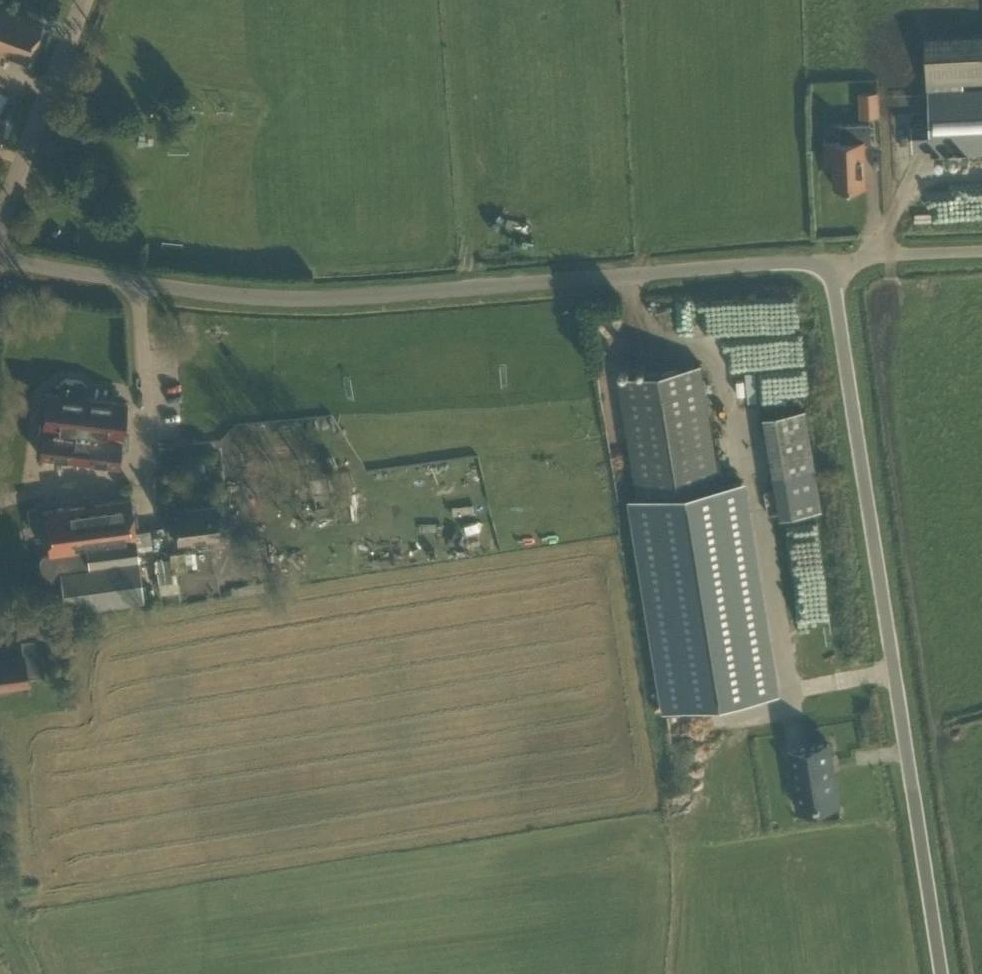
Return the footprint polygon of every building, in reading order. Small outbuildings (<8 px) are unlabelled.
[(28,61),(42,24),(34,21),(0,8),(0,50),(28,61)] [(925,35),(929,124),(911,125),(912,145),(930,144),(931,154),(981,152),(981,89),(964,90),(964,82),(981,81),(981,33),(925,35)] [(880,116),(879,91),(859,92),(860,117),(880,116)] [(834,186),(866,185),(864,141),(872,141),(871,123),(840,124),(841,141),(825,142),(826,160),(833,160),(834,186)] [(701,364),(618,377),(638,499),(633,500),(643,564),(667,710),(777,692),(747,512),(742,482),(721,486),(701,364)] [(42,426),(43,426),(40,456),(118,465),(121,436),(122,436),(126,402),(84,397),(85,385),(81,380),(65,379),(61,382),(59,394),(47,392),(42,426)] [(718,441),(731,439),(727,403),(715,404),(718,441)] [(821,509),(815,470),(805,409),(764,415),(780,516),(821,509)] [(195,454),(197,474),(213,473),(212,453),(195,454)] [(310,492),(331,488),(328,471),(307,474),(310,492)] [(43,556),(40,560),(42,571),(46,574),(49,573),(49,577),(53,580),(61,579),(65,611),(145,600),(138,549),(152,547),(150,528),(135,530),(131,499),(43,511),(49,555),(43,556)] [(177,540),(221,535),(217,503),(173,509),(177,540)] [(332,512),(331,504),(314,507),(315,515),(332,512)] [(156,570),(158,583),(171,581),(169,568),(156,570)] [(92,619),(79,621),(80,631),(93,629),(92,619)] [(23,654),(23,657),(0,660),(0,693),(10,691),(12,684),(28,682),(26,671),(43,669),(39,638),(21,640),(23,654)] [(829,743),(789,749),(794,775),(798,803),(815,800),(816,802),(821,801),(820,800),(838,797),(834,773),(829,743)]
